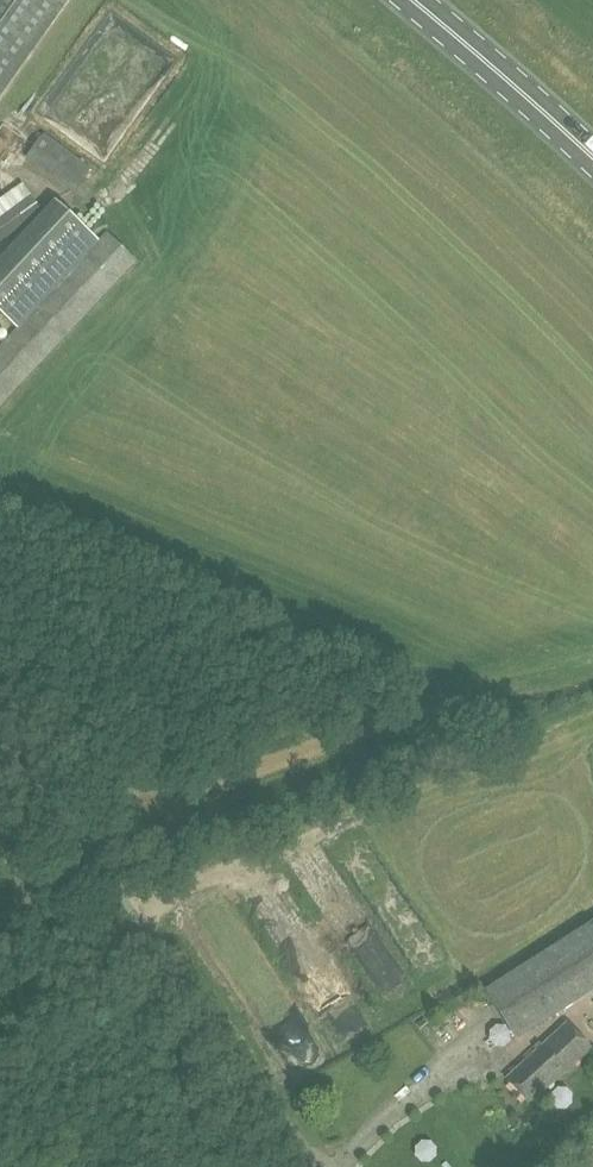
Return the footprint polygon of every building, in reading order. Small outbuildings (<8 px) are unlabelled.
[(62,0),(0,0),(0,88),(62,0)] [(45,134),(26,158),(72,193),(92,170),(45,134)] [(42,213),(21,183),(0,198),(0,243),(42,213)] [(17,328),(99,238),(58,201),(0,264),(0,313),(17,328)] [(103,233),(99,238),(11,335),(17,328),(0,346),(0,404),(133,261),(103,233)] [(422,914),(408,925),(425,947),(439,936),(422,914)] [(592,991),(592,923),(484,991),(515,1040),(592,991)] [(530,1104),(571,1066),(573,1068),(592,1048),(569,1023),(508,1080),(530,1104)]
